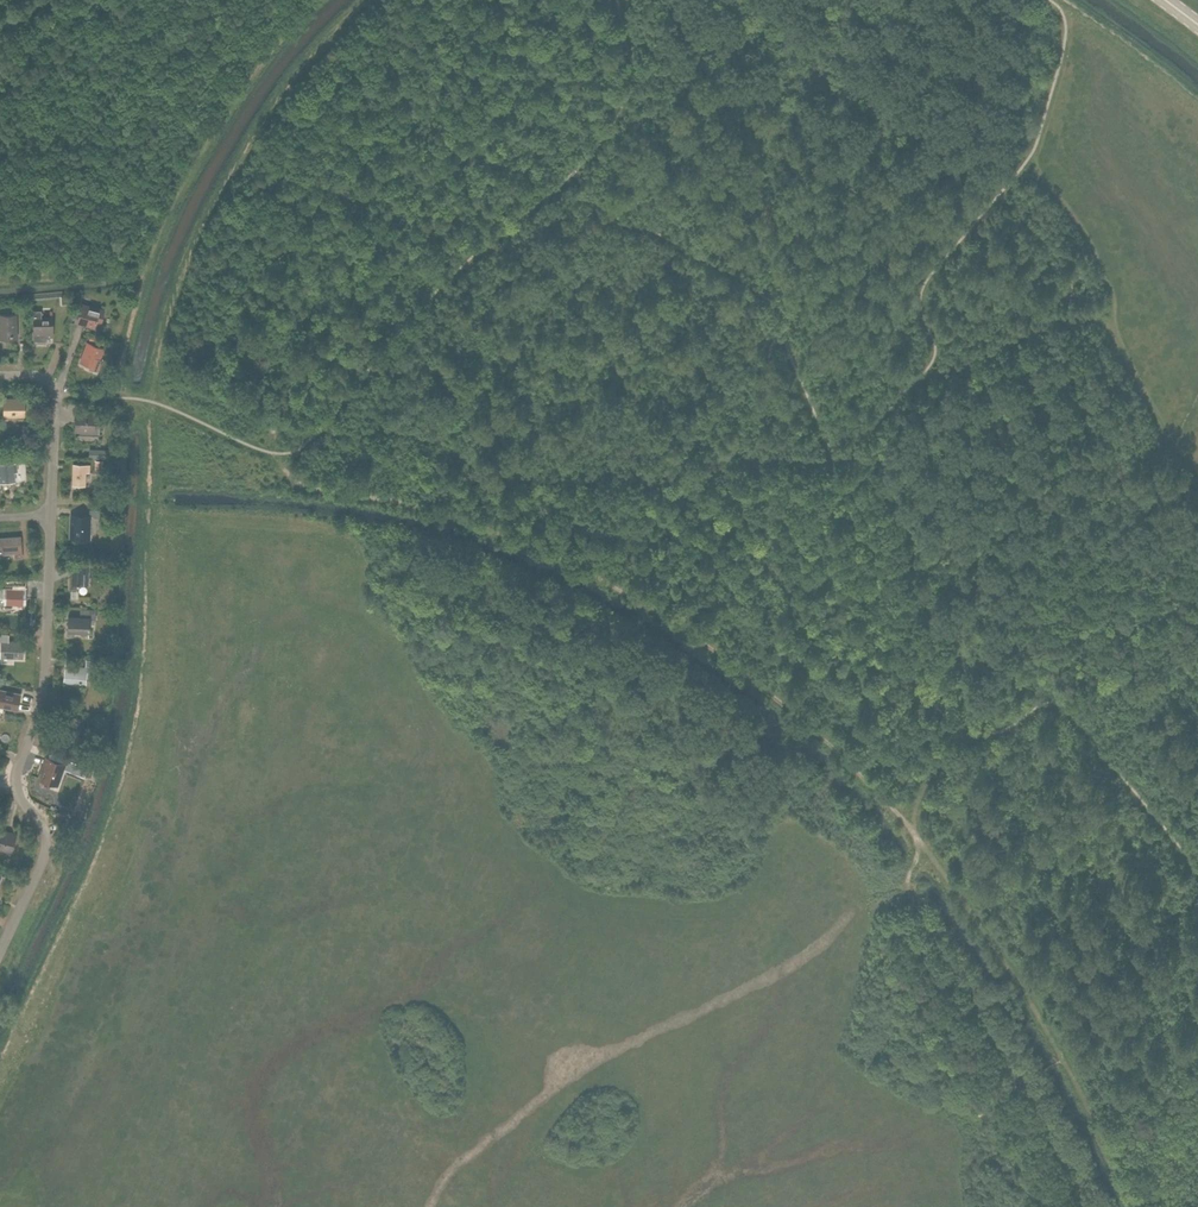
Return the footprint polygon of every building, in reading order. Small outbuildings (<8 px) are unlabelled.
[(82,303),(80,309),(77,321),(94,326),(96,320),(101,321),(104,309),(82,303)] [(16,338),(16,314),(0,314),(0,322),(1,341),(1,335),(15,334),(15,338),(16,338)] [(46,339),(46,336),(52,336),(52,342),(53,342),(52,314),(52,317),(33,317),(34,342),(35,342),(35,339),(46,339)] [(99,358),(103,348),(87,342),(80,361),(90,365),(89,367),(98,371),(102,359),(99,358)] [(24,415),(24,398),(4,398),(4,423),(5,423),(5,415),(24,415)] [(94,430),(95,411),(94,411),(76,411),(77,410),(76,410),(75,429),(94,430)] [(110,449),(89,448),(89,457),(110,458),(110,449)] [(14,471),(17,471),(16,462),(10,463),(10,456),(4,456),(4,463),(0,464),(0,480),(0,481),(15,480),(14,471)] [(103,470),(103,460),(95,460),(94,469),(103,470)] [(89,471),(89,464),(74,464),(73,484),(88,485),(88,484),(84,484),(85,471),(89,471)] [(88,535),(88,536),(89,537),(89,516),(72,515),(71,536),(77,536),(77,535),(88,535)] [(22,556),(20,535),(0,537),(0,553),(15,552),(15,557),(22,556)] [(103,564),(103,563),(69,562),(72,563),(71,597),(72,597),(72,589),(79,589),(79,583),(88,584),(89,563),(103,564)] [(3,588),(0,587),(0,603),(2,603),(2,608),(3,608),(3,603),(24,603),(24,604),(25,604),(25,588),(24,588),(3,588)] [(96,610),(90,610),(80,609),(80,616),(68,616),(67,634),(73,634),(73,630),(88,631),(88,637),(89,631),(90,617),(95,618),(96,610)] [(1,641),(0,654),(22,656),(24,641),(8,639),(8,633),(0,633),(0,641),(1,641)] [(67,686),(70,687),(70,686),(67,686),(68,680),(81,682),(81,681),(84,681),(84,682),(85,682),(86,673),(96,674),(98,660),(86,659),(85,666),(74,665),(74,662),(66,661),(64,680),(67,680),(67,686)] [(20,693),(0,689),(0,705),(17,708),(20,693)] [(56,783),(63,764),(47,758),(40,777),(45,779),(46,778),(56,781),(56,783)] [(85,767),(67,760),(65,766),(83,773),(85,767)] [(16,833),(15,833),(0,829),(0,848),(10,851),(9,856),(16,833)]
